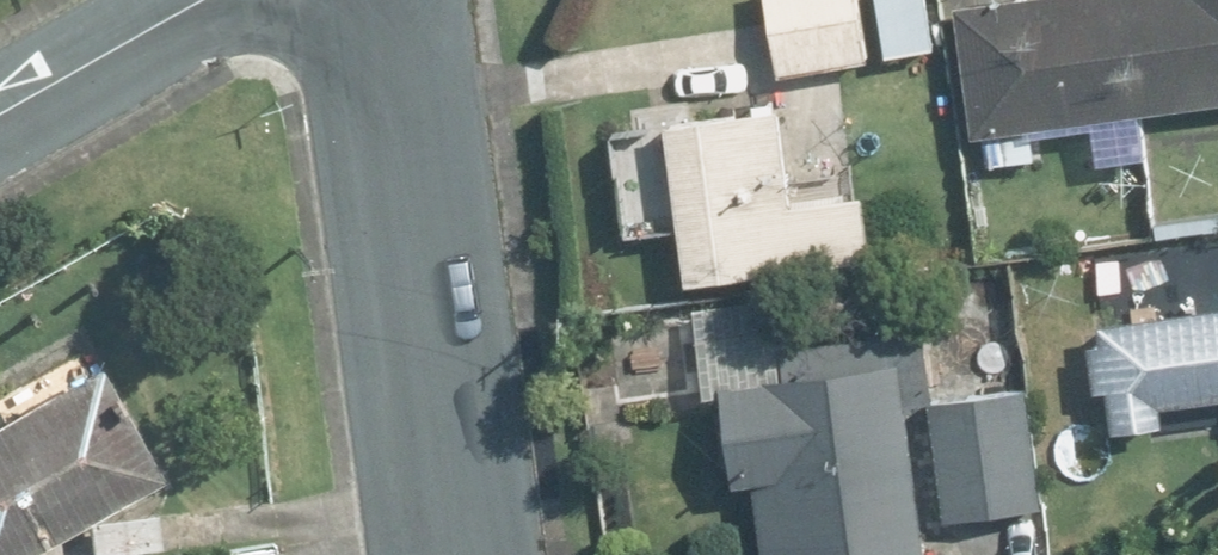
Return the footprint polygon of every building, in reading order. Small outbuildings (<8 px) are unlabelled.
[(784,70),(876,55),(867,0),(772,0),(784,70)] [(892,53),(942,45),(935,0),(884,0),(892,53)] [(1217,96),(1217,0),(1006,0),(964,6),(980,128),(1217,96)] [(877,186),(852,189),(843,115),(789,121),(786,93),(651,108),(661,192),(688,189),(698,277),(885,256),(877,186)] [(1093,325),(1101,389),(1116,387),(1121,425),(1177,418),(1175,399),(1217,394),(1217,309),(1093,325)] [(0,365),(0,554),(14,554),(163,465),(75,320),(0,365)] [(741,479),(759,476),(770,554),(826,554),(940,539),(910,329),(741,353),(745,380),(727,383),(741,479)] [(1035,386),(937,396),(951,520),(1049,509),(1035,386)]
